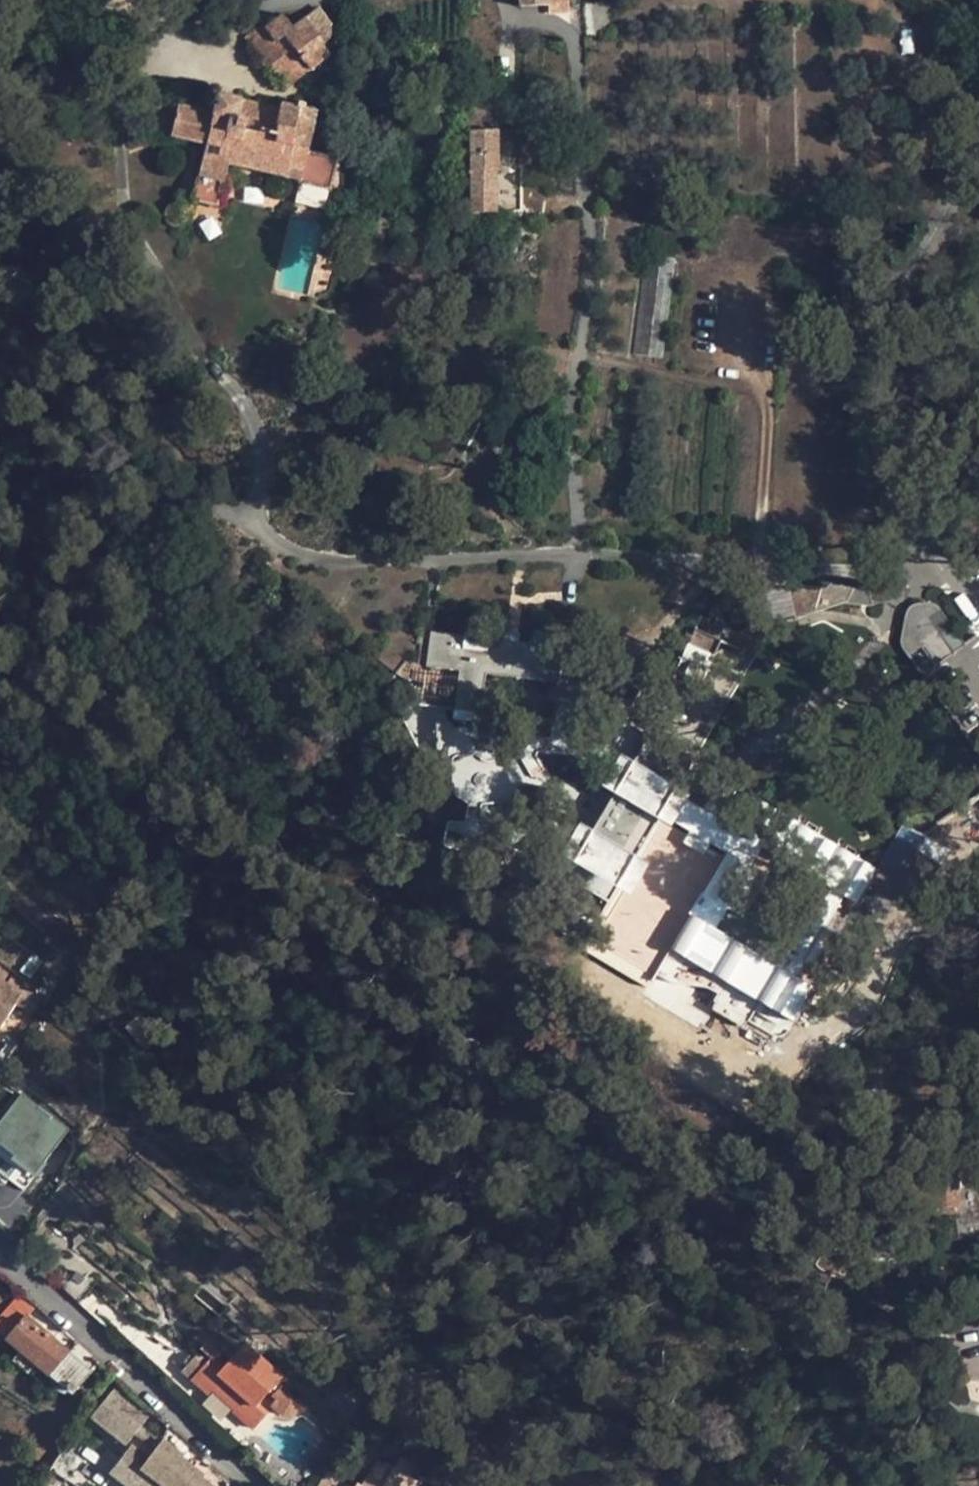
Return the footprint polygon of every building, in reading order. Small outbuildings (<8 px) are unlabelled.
[(570,5),(547,6),(547,14),(570,14),(570,5)] [(337,33),(318,7),(304,18),(323,43),(337,33)] [(329,55),(321,45),(323,43),(304,18),(292,27),(282,14),(266,27),(263,24),(244,39),(282,90),(329,55)] [(216,92),(214,100),(180,93),(175,110),(151,104),(148,118),(147,134),(170,135),(205,144),(192,200),(217,206),(227,164),(332,186),(338,159),(305,153),(315,110),(280,103),(278,109),(239,100),(240,97),(216,92)] [(497,172),(496,131),(471,131),(471,166),(472,191),(472,214),(493,213),(492,172),(497,172)] [(472,191),(471,166),(463,166),(463,191),(472,191)] [(165,221),(167,225),(174,227),(183,205),(175,202),(170,204),(167,207),(165,209),(164,214),(163,215),(164,219),(165,221)] [(795,620),(789,583),(726,579),(704,604),(695,629),(741,650),(766,630),(795,620)] [(854,589),(789,583),(795,620),(849,601),(854,589)] [(879,588),(854,589),(849,601),(872,605),(883,600),(879,588)] [(898,641),(906,654),(951,620),(939,603),(927,599),(913,601),(907,605),(904,612),(898,641)] [(454,709),(481,713),(486,674),(557,682),(564,632),(535,629),(530,643),(430,631),(426,666),(459,671),(454,709)] [(715,656),(688,644),(668,685),(695,698),(715,656)] [(557,682),(486,674),(481,713),(553,722),(557,682)] [(660,815),(673,793),(694,760),(651,733),(576,859),(618,885),(660,815)] [(701,810),(673,793),(660,815),(689,832),(710,846),(726,855),(739,833),(723,824),(701,810)] [(709,797),(701,810),(723,824),(731,811),(709,797)] [(739,833),(726,855),(669,950),(724,983),(736,962),(769,982),(757,1002),(793,1024),(813,990),(795,979),(803,964),(815,970),(834,938),(823,930),(842,897),(855,905),(874,873),(757,803),(739,833)] [(710,846),(689,832),(683,842),(704,855),(710,846)] [(18,941),(6,957),(30,974),(41,958),(18,941)] [(769,982),(736,962),(724,983),(757,1002),(769,982)] [(16,1002),(28,984),(0,965),(0,1027),(16,1002)] [(44,994),(28,984),(16,1002),(33,1013),(44,994)] [(70,1129),(22,1091),(0,1119),(0,1148),(34,1174),(70,1129)] [(959,1205),(975,1205),(973,1177),(959,1178),(958,1178),(959,1205)] [(58,1284),(79,1303),(109,1267),(89,1248),(58,1284)] [(7,1337),(26,1314),(34,1304),(21,1292),(0,1317),(0,1331),(7,1337)] [(6,1338),(20,1349),(36,1362),(51,1375),(53,1373),(75,1392),(80,1387),(92,1372),(70,1354),(71,1352),(26,1314),(7,1337),(6,1338)] [(297,1403),(296,1400),(282,1388),(273,1398),(268,1393),(229,1359),(237,1350),(216,1332),(211,1338),(202,1330),(196,1337),(204,1345),(193,1358),(186,1366),(182,1370),(207,1393),(212,1388),(237,1409),(235,1412),(252,1428),(272,1406),(282,1415),(286,1416),(290,1414),(293,1413),(295,1410),(297,1406),(297,1403)] [(36,1362),(20,1349),(12,1361),(27,1374),(36,1362)] [(180,1360),(186,1366),(193,1358),(188,1352),(180,1360)] [(92,1372),(80,1387),(82,1389),(83,1390),(87,1390),(89,1390),(92,1389),(95,1386),(96,1385),(97,1383),(97,1380),(96,1377),(95,1376),(92,1372)] [(282,1388),(277,1383),(268,1393),(273,1398),(282,1388)] [(133,1433),(139,1425),(148,1414),(116,1389),(94,1417),(126,1442),(133,1433)] [(161,1442),(139,1425),(133,1433),(155,1450),(161,1442)] [(155,1450),(148,1460),(131,1446),(111,1471),(130,1485),(155,1485),(159,1481),(166,1485),(215,1485),(204,1478),(205,1476),(182,1458),(184,1456),(163,1440),(161,1442),(155,1450)] [(421,1482),(412,1477),(413,1473),(396,1463),(394,1466),(385,1461),(383,1465),(378,1462),(363,1485),(358,1482),(355,1485),(418,1485),(421,1482)] [(328,1474),(321,1485),(347,1485),(328,1474)]
